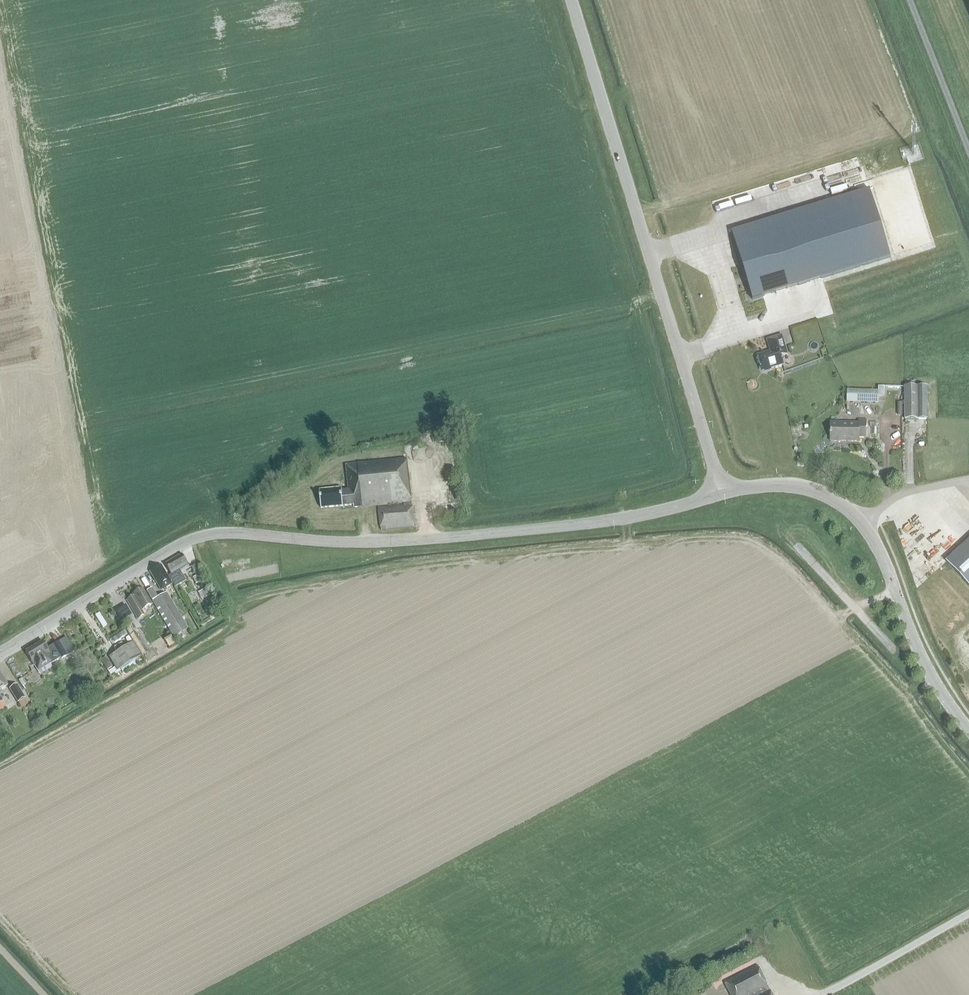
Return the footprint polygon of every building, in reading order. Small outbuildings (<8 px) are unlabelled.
[(872,199),(781,227),(778,218),(733,232),(732,231),(731,232),(752,300),(753,299),(890,257),(869,189),(872,199)] [(934,292),(943,288),(940,283),(931,287),(934,292)] [(767,340),(770,352),(757,356),(762,371),(763,371),(765,372),(770,370),(771,368),(783,365),(780,356),(787,354),(781,336),(767,340)] [(904,386),(904,419),(926,419),(926,386),(904,386)] [(878,391),(847,390),(846,402),(877,403),(877,402),(882,402),(882,387),(878,387),(878,391)] [(830,441),(858,442),(858,438),(865,438),(866,419),(858,419),(858,423),(830,423),(830,441)] [(378,505),(381,530),(414,527),(406,459),(405,448),(370,452),(371,462),(345,465),(348,487),(340,487),(340,488),(319,490),(320,507),(353,505),(353,507),(378,505)] [(968,586),(968,540),(946,561),(968,586)] [(164,564),(170,575),(167,577),(170,582),(171,581),(174,587),(185,581),(179,571),(188,566),(181,554),(164,564)] [(195,577),(196,576),(199,583),(205,580),(202,574),(198,564),(191,567),(195,577)] [(160,590),(161,590),(162,592),(167,590),(165,587),(171,584),(170,582),(167,577),(160,566),(149,572),(155,581),(160,590)] [(132,594),(133,596),(126,600),(128,603),(134,613),(137,619),(140,618),(137,613),(140,611),(141,610),(151,604),(142,588),(132,594)] [(213,601),(208,588),(202,591),(205,598),(207,604),(213,601)] [(152,601),(173,638),(187,629),(166,593),(157,598),(152,601)] [(109,638),(111,643),(126,637),(123,631),(109,638)] [(66,637),(60,641),(65,649),(68,655),(74,651),(66,637)] [(134,642),(142,655),(147,652),(139,639),(134,642)] [(42,641),(25,652),(33,665),(34,665),(37,672),(60,658),(61,659),(68,655),(65,649),(60,641),(53,645),(46,649),(42,641)] [(140,656),(132,643),(109,657),(117,671),(140,656)] [(106,670),(111,667),(105,657),(100,661),(106,670)] [(24,699),(16,685),(9,689),(17,703),(24,699)] [(758,966),(724,982),(726,986),(716,991),(718,994),(772,994),(758,966)]
